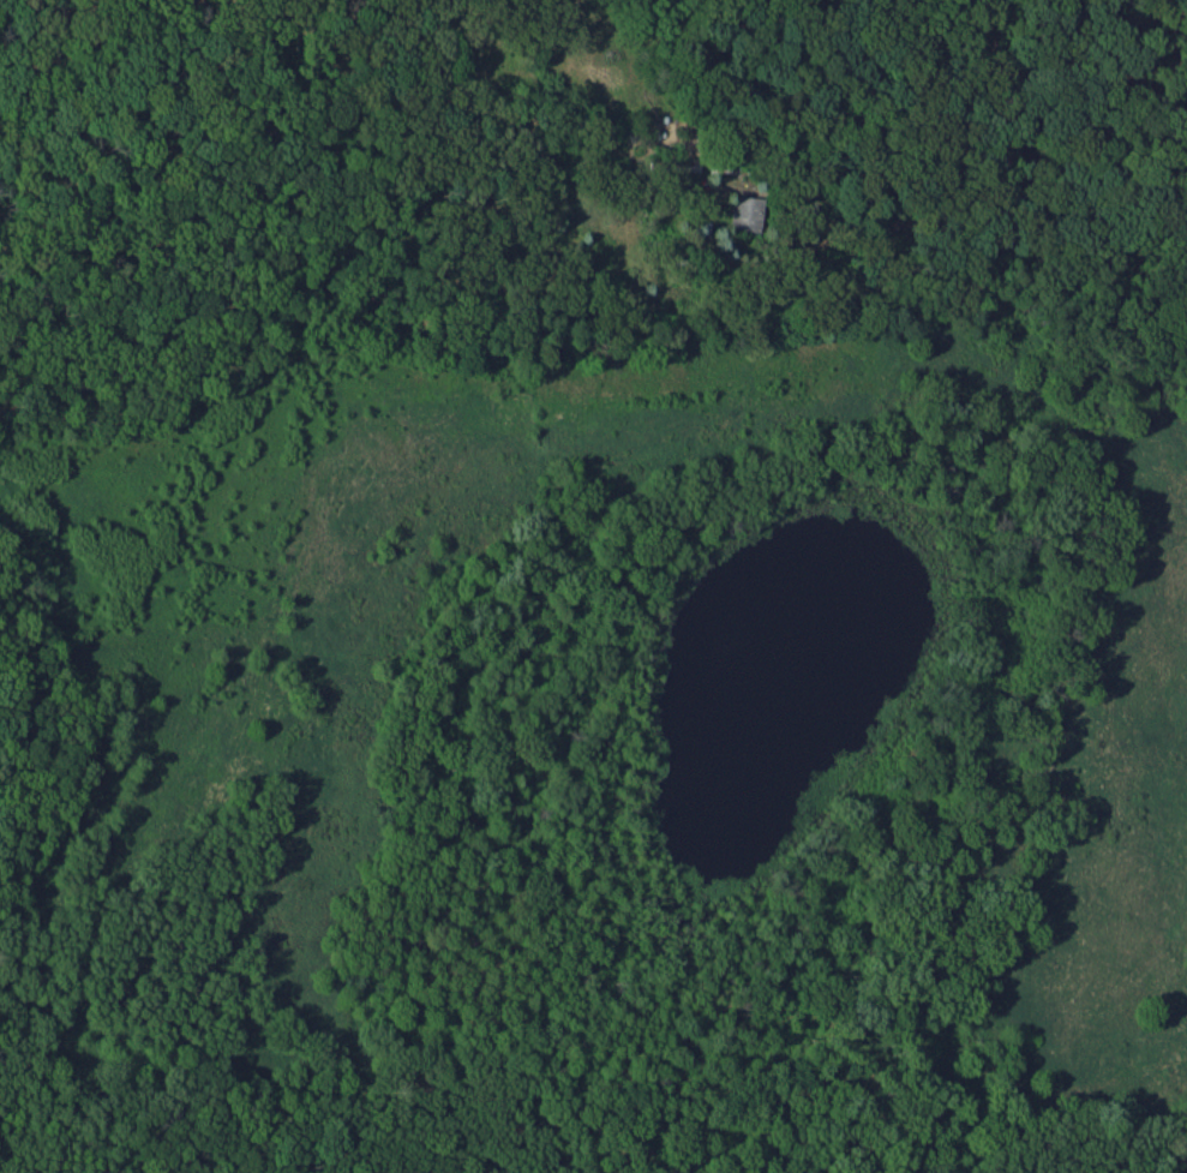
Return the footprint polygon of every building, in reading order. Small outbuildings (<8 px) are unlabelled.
[(762,233),(762,199),(732,199),(732,233),(762,233)]
